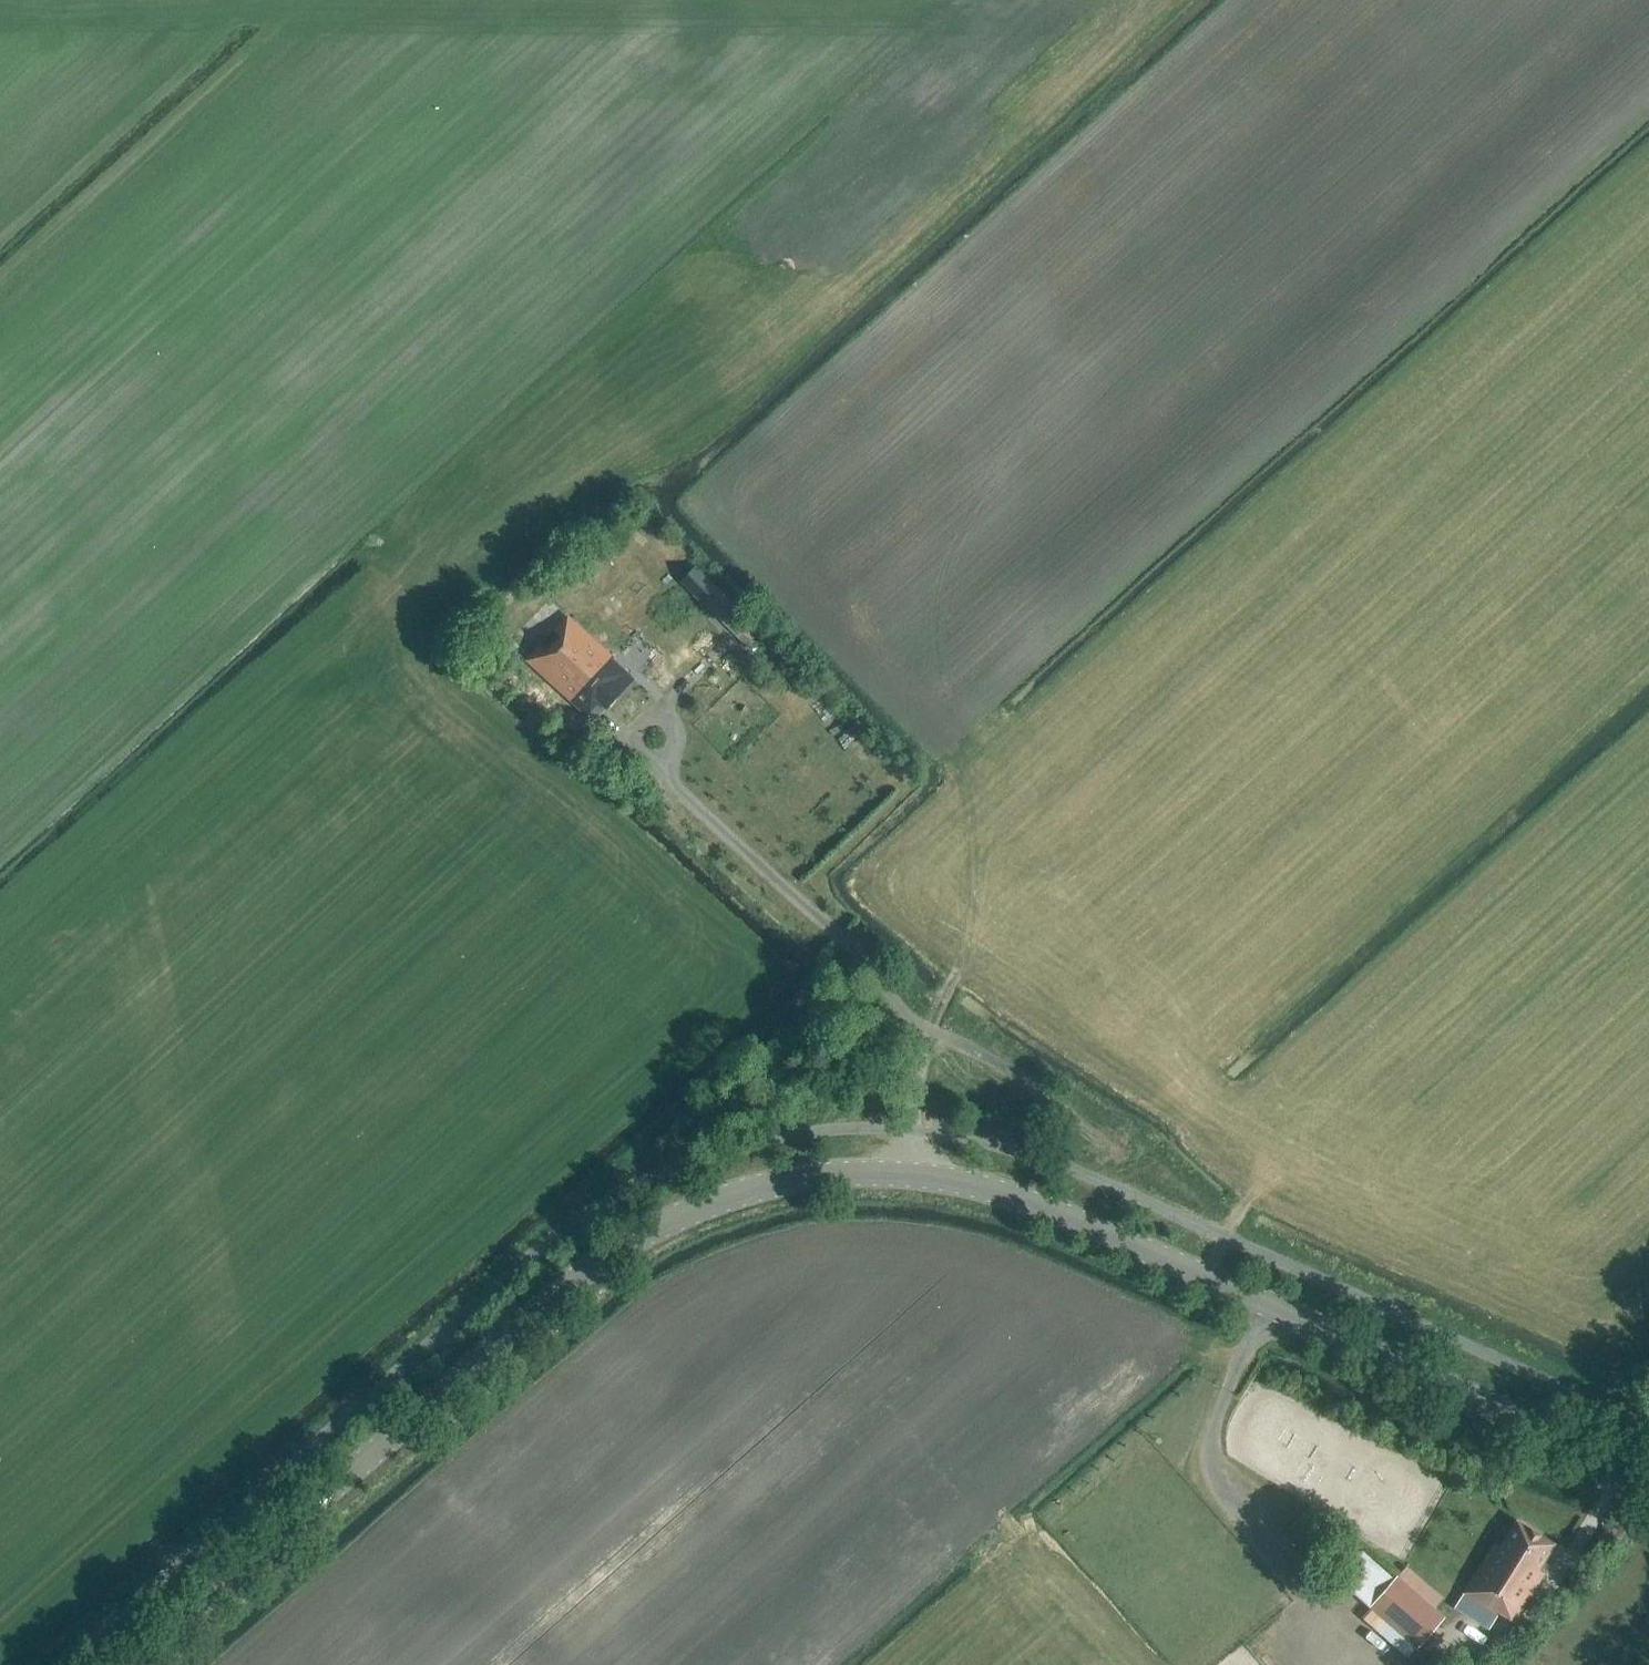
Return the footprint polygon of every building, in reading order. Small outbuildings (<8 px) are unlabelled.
[(679,582),(749,651),(765,634),(695,566),(679,582)] [(610,656),(567,617),(529,659),(518,649),(520,648),(512,640),(494,660),(571,729),(576,727),(583,733),(596,718),(590,713),(599,703),(606,709),(633,680),(620,667),(625,661),(614,652),(610,656)] [(1538,1569),(1554,1545),(1517,1522),(1501,1546),(1496,1542),(1464,1593),(1498,1615),(1500,1612),(1514,1621),(1544,1573),(1538,1569)] [(1408,1658),(1417,1648),(1444,1617),(1435,1609),(1445,1598),(1407,1566),(1370,1608),(1386,1622),(1377,1631),(1408,1658)] [(1433,1654),(1424,1664),(1446,1664),(1433,1654)]
